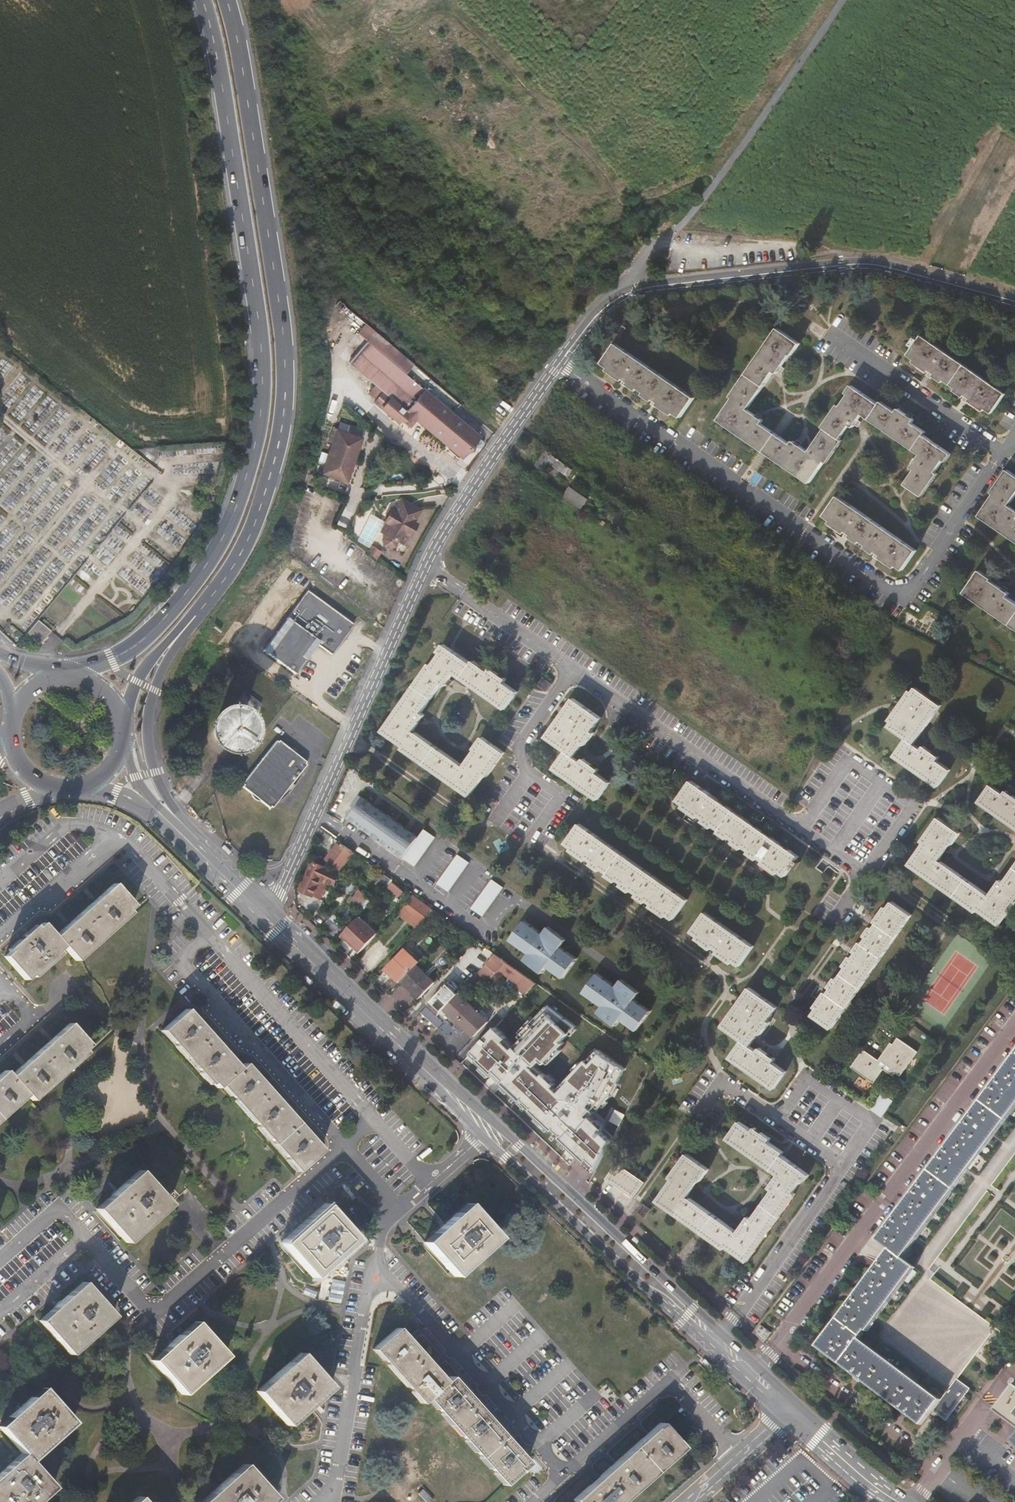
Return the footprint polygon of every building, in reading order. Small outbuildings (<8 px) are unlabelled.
[(622,338),(628,330),(621,324),(615,333),(622,338)] [(912,467),(915,469),(905,483),(923,495),(938,474),(936,471),(943,460),(947,462),(952,455),(924,436),(926,433),(911,423),(913,419),(910,417),(897,408),(895,412),(880,401),(878,404),(875,402),(851,386),(845,393),(848,395),(840,406),(838,405),(822,427),(825,429),(809,452),(798,444),(794,441),(792,444),(781,437),(772,431),(761,423),(762,420),(758,417),(756,415),(748,409),(759,394),(774,371),(778,373),(780,369),(790,354),(792,355),(801,341),(779,326),(733,394),(734,396),(718,420),(734,430),(749,441),(762,450),(767,454),(775,459),(780,463),(796,474),(810,484),(825,462),(826,463),(828,464),(843,441),(841,439),(851,424),(854,426),(856,423),(862,413),(921,454),(912,467)] [(986,412),(987,409),(992,413),(1006,393),(922,337),(920,340),(917,338),(912,346),(915,348),(909,356),(916,360),(915,363),(945,383),(946,381),(957,389),(956,391),(986,412)] [(461,455),(480,434),(367,342),(350,362),(390,395),(381,405),(398,420),(401,416),(409,423),(415,416),(461,455)] [(682,416),(696,397),(617,343),(604,362),(610,366),(608,369),(638,390),(640,387),(646,391),(644,394),(674,415),(677,412),(682,416)] [(331,483),(356,490),(368,445),(339,437),(336,451),(339,452),(331,483)] [(562,470),(567,463),(546,449),(542,456),(562,470)] [(980,516),(1014,541),(1014,509),(1010,505),(1014,498),(1014,475),(1008,470),(993,493),(995,495),(980,516)] [(570,500),(574,495),(565,488),(561,494),(570,500)] [(905,570),(918,551),(917,551),(840,497),(826,516),(833,521),(831,523),(861,543),(862,541),(869,546),(868,548),(895,567),(898,569),(899,567),(905,570)] [(414,522),(413,521),(420,509),(400,499),(394,510),(392,510),(380,532),(385,535),(382,539),(384,546),(389,548),(394,547),(398,541),(403,544),(414,522)] [(1011,600),(1007,598),(1009,594),(990,580),(991,579),(979,570),(964,591),(1014,627),(1014,603),(1011,600)] [(354,622),(307,588),(292,608),(297,612),(278,638),(273,634),(269,640),(274,643),(272,647),(267,643),(263,648),(296,672),(309,653),(305,650),(313,639),(317,642),(332,652),(354,622)] [(292,608),(273,634),(278,638),(297,612),(292,608)] [(55,633),(42,622),(32,636),(44,646),(55,633)] [(305,650),(309,653),(317,642),(313,639),(305,650)] [(426,706),(426,707),(440,685),(445,687),(449,681),(453,674),(505,709),(516,692),(504,682),(505,679),(490,668),(488,671),(472,660),(470,664),(442,644),(437,653),(439,655),(432,666),(429,664),(382,732),(403,747),(401,750),(469,798),(485,775),(488,777),(504,754),(493,746),(482,738),(474,749),(475,751),(472,755),(463,768),(413,733),(421,721),(424,717),(421,714),(426,706)] [(545,690),(550,682),(541,676),(535,684),(545,690)] [(907,737),(894,755),(939,785),(951,767),(938,758),(940,755),(937,752),(925,744),(922,748),(915,742),(942,703),(916,686),(912,691),(910,690),(902,701),(890,719),(891,720),(889,725),(907,737)] [(255,711),(262,702),(246,689),(239,699),(255,711)] [(591,730),(600,717),(572,697),(545,736),(566,750),(553,768),(598,799),(611,780),(598,771),(599,768),(584,758),(582,761),(574,755),(582,742),(585,744),(593,732),(591,730)] [(237,738),(240,730),(235,723),(228,720),(222,722),(217,726),(216,732),(217,739),(225,744),(232,744),(237,738)] [(295,787),(311,763),(280,739),(245,785),(275,809),(295,787)] [(778,875),(780,872),(814,897),(821,887),(824,890),(830,881),(827,879),(828,876),(693,781),(679,801),(685,806),(683,808),(778,875)] [(1012,793),(1006,789),(1004,792),(990,782),(978,800),(1014,825),(1014,795),(1012,793)] [(348,817),(405,858),(419,839),(360,796),(353,806),(354,808),(348,817)] [(1014,901),(1014,862),(1004,878),(1001,875),(996,883),(990,892),(939,858),(947,847),(951,842),(952,842),(960,830),(939,816),(922,839),(925,841),(909,863),(977,910),(979,907),(1000,922),(1014,901)] [(666,918),(669,914),(675,919),(689,900),(582,825),(568,843),(574,848),(572,851),(666,918)] [(324,828),(322,830),(331,836),(337,841),(339,838),(324,828)] [(327,845),(331,836),(322,830),(320,829),(317,837),(327,845)] [(405,858),(416,867),(437,839),(425,830),(419,839),(405,858)] [(340,869),(352,851),(338,841),(332,850),(329,848),(326,852),(329,854),(326,859),(340,869)] [(448,893),(468,864),(457,857),(437,886),(448,893)] [(334,872),(323,864),(315,860),(302,890),(310,894),(320,873),(329,879),(334,872)] [(377,885),(384,890),(391,879),(384,874),(377,885)] [(101,942),(145,901),(124,879),(59,939),(47,925),(9,959),(30,982),(67,948),(79,961),(81,960),(101,942)] [(482,918),(503,889),(492,881),(471,910),(482,918)] [(397,898),(403,892),(394,883),(388,890),(397,898)] [(366,907),(373,899),(361,889),(354,897),(366,907)] [(435,911),(414,896),(402,909),(420,926),(431,915),(435,911)] [(891,903),(887,910),(884,908),(815,1008),(817,1010),(813,1016),(832,1029),(911,916),(891,903)] [(402,909),(397,914),(416,931),(420,926),(402,909)] [(455,925),(435,911),(431,915),(451,930),(455,925)] [(741,966),(755,946),(707,912),(693,932),(700,937),(698,940),(714,951),(732,964),(735,961),(741,966)] [(344,926),(333,915),(331,917),(342,928),(344,926)] [(378,934),(360,916),(343,934),(362,952),(378,934)] [(336,935),(342,928),(331,917),(324,924),(336,935)] [(523,949),(530,953),(525,960),(543,973),(548,967),(564,978),(578,959),(562,948),(567,940),(543,923),(537,930),(524,921),(511,940),(523,949)] [(462,942),(463,940),(470,946),(476,940),(455,925),(451,930),(449,932),(462,942)] [(422,960),(408,947),(406,950),(419,963),(422,960)] [(387,970),(401,983),(402,982),(416,967),(419,963),(406,950),(387,970)] [(520,985),(517,988),(526,995),(537,984),(496,955),(489,962),(520,985)] [(416,967),(402,982),(420,999),(434,984),(416,967)] [(603,1006),(599,1012),(617,1025),(621,1019),(637,1031),(651,1012),(635,1000),(640,993),(616,975),(611,983),(598,973),(584,993),(597,1002),(597,1001),(603,1006)] [(448,985),(430,1005),(439,1014),(458,994),(448,985)] [(768,1021),(777,1008),(749,988),(722,1028),(742,1041),(731,1058),(774,1089),(786,1072),(773,1063),(776,1059),(771,1056),(759,1048),(757,1052),(750,1047),(759,1033),(762,1035),(770,1022),(768,1021)] [(458,994),(439,1014),(437,1016),(444,1023),(447,1020),(453,1026),(456,1024),(464,1031),(466,1028),(474,1036),(489,1020),(459,993),(458,994)] [(496,1027),(471,1053),(478,1060),(477,1061),(493,1076),(494,1075),(503,1084),(502,1085),(519,1101),(520,1100),(534,1112),(533,1113),(550,1130),(551,1129),(563,1140),(562,1141),(585,1163),(587,1162),(596,1171),(614,1138),(592,1117),(611,1096),(625,1068),(621,1066),(599,1050),(589,1060),(588,1059),(567,1080),(569,1082),(559,1092),(553,1087),(555,1084),(536,1065),(541,1060),(545,1064),(564,1043),(562,1041),(576,1027),(547,1006),(519,1037),(522,1040),(516,1046),(496,1027)] [(225,1087),(299,1174),(323,1154),(249,1066),(242,1072),(190,1011),(167,1031),(211,1082),(219,1092),(223,1088),(225,1087)] [(599,1013),(617,1026),(617,1025),(599,1012),(599,1013)] [(90,1046),(74,1026),(13,1079),(9,1074),(0,1082),(0,1115),(26,1092),(31,1098),(90,1046)] [(894,1077),(896,1074),(900,1077),(917,1053),(897,1039),(892,1045),(890,1044),(878,1061),(864,1051),(851,1068),(874,1084),(883,1070),(894,1077)] [(996,1080),(992,1085),(970,1115),(966,1121),(945,1149),(941,1155),(919,1184),(915,1190),(892,1221),(888,1227),(879,1240),(891,1249),(853,1300),(849,1306),(838,1320),(834,1326),(819,1346),(857,1375),(862,1379),(903,1409),(909,1414),(923,1424),(934,1410),(947,1420),(970,1389),(970,1388),(957,1378),(975,1355),(996,1327),(980,1315),(977,1313),(963,1302),(961,1300),(954,1295),(932,1279),(925,1274),(939,1256),(986,1191),(991,1185),(1014,1153),(1014,1053),(996,1080)] [(898,1096),(894,1102),(882,1094),(870,1110),(889,1124),(905,1100),(898,1096)] [(698,1181),(706,1169),(684,1153),(668,1177),(670,1179),(655,1200),(722,1248),(725,1245),(746,1260),(793,1194),(791,1192),(799,1181),(801,1182),(807,1175),(780,1155),(781,1152),(766,1141),(768,1138),(753,1127),(751,1130),(737,1121),(725,1138),(775,1175),(767,1187),(770,1190),(749,1219),(746,1216),(735,1232),(685,1196),(696,1180),(698,1181)] [(184,1184),(183,1182),(187,1178),(189,1176),(192,1173),(176,1155),(147,1180),(142,1173),(121,1191),(116,1195),(98,1211),(123,1239),(128,1245),(128,1246),(168,1212),(173,1208),(190,1192),(191,1192),(186,1185),(184,1184)] [(630,1198),(642,1182),(614,1162),(603,1178),(630,1198)] [(643,1218),(649,1209),(642,1203),(636,1213),(643,1218)] [(423,1242),(454,1277),(496,1239),(465,1204),(444,1223),(423,1242)] [(282,1243),(313,1278),(357,1239),(325,1206),(304,1224),(282,1243)] [(41,1321),(71,1356),(115,1319),(85,1283),(41,1321)] [(182,1395),(226,1358),(194,1322),(150,1360),(182,1395)] [(764,1342),(771,1332),(760,1325),(754,1333),(760,1338),(764,1342)] [(452,1377),(447,1382),(434,1369),(431,1365),(412,1343),(407,1337),(399,1327),(374,1349),(422,1404),(425,1401),(444,1418),(447,1421),(450,1428),(456,1435),(504,1486),(525,1467),(528,1463),(527,1462),(517,1451),(511,1443),(489,1419),(484,1413),(475,1403),(469,1397),(452,1377)] [(312,1408),(332,1390),(329,1387),(303,1356),(259,1395),(288,1428),(312,1408)] [(27,1459),(71,1420),(40,1386),(18,1405),(16,1408),(14,1409),(0,1421),(0,1427),(21,1452),(0,1470),(0,1501),(32,1501),(51,1485),(49,1482),(31,1463),(27,1459)] [(1001,1411),(1014,1422),(1014,1392),(1001,1411)] [(681,1447),(660,1423),(648,1434),(644,1438),(616,1462),(613,1464),(611,1466),(600,1476),(596,1479),(593,1482),(573,1499),(575,1501),(574,1501),(618,1501),(620,1500),(681,1447)] [(543,1468),(537,1459),(527,1465),(533,1475),(543,1468)] [(276,1501),(246,1467),(208,1501),(276,1501)]
